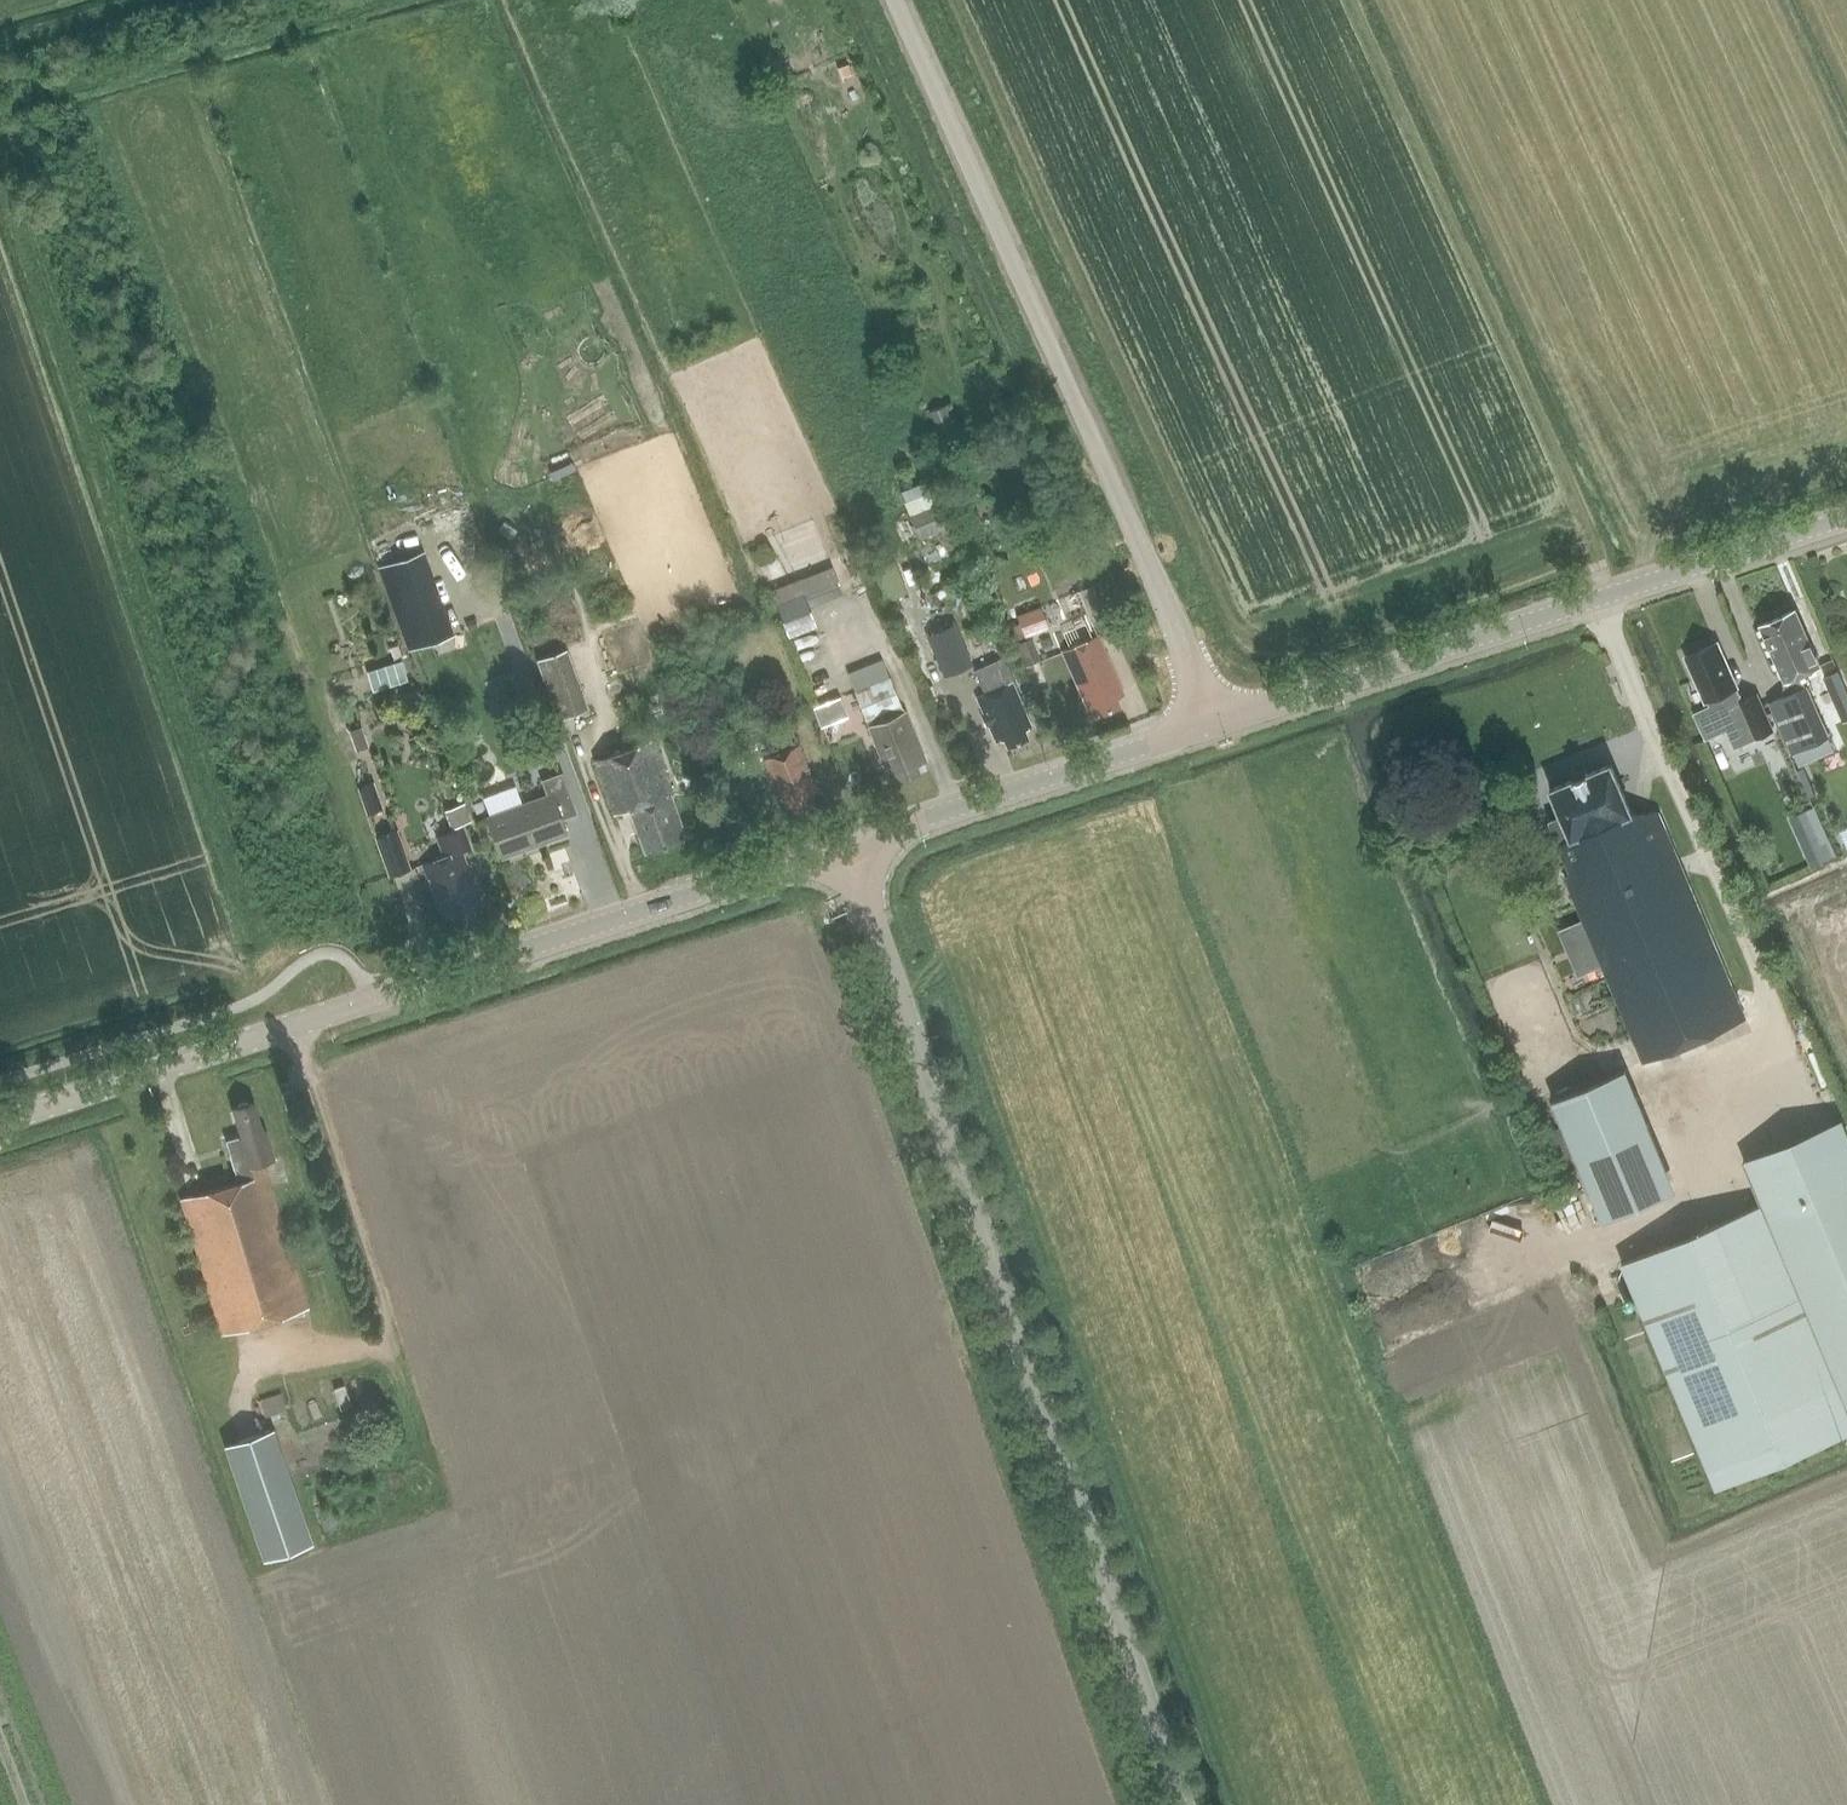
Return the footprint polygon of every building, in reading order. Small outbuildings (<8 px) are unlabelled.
[(945,406),(930,411),(940,440),(956,435),(945,406)] [(936,503),(907,514),(917,538),(945,527),(936,503)] [(420,552),(376,569),(409,651),(453,633),(420,552)] [(831,567),(771,590),(776,603),(836,581),(831,567)] [(1041,607),(1018,615),(1025,637),(1048,629),(1041,607)] [(1831,738),(1803,675),(1821,667),(1797,611),(1763,626),(1788,682),(1789,681),(1794,692),(1772,702),(1794,754),(1831,738)] [(475,619),(465,623),(467,630),(478,626),(475,619)] [(955,624),(928,635),(945,676),(972,665),(955,624)] [(1114,697),(1121,694),(1096,637),(1062,652),(1087,709),(1094,706),(1097,713),(1117,705),(1114,697)] [(1718,640),(1688,654),(1698,675),(1696,679),(1699,685),(1703,687),(1709,700),(1714,698),(1716,702),(1722,717),(1736,711),(1742,725),(1749,722),(1754,735),(1756,739),(1775,731),(1758,693),(1742,700),(1740,701),(1738,696),(1740,695),(1742,694),(1718,640)] [(565,652),(539,661),(560,719),(586,711),(565,652)] [(402,659),(366,670),(373,690),(408,679),(402,659)] [(1000,659),(974,670),(984,693),(977,696),(985,716),(982,717),(986,726),(989,724),(997,743),(1004,740),(1007,747),(1027,738),(1024,730),(1030,728),(1010,682),(1000,659)] [(888,678),(853,693),(889,776),(896,773),(899,780),(918,772),(916,767),(926,762),(904,712),(902,712),(888,678)] [(1715,703),(1693,712),(1705,739),(1726,729),(1728,729),(1722,717),(1716,702),(1715,703)] [(1736,711),(1722,717),(1728,729),(1736,748),(1756,739),(1754,735),(1749,722),(1742,725),(1736,711)] [(362,727),(349,731),(356,751),(369,747),(362,727)] [(811,795),(817,792),(789,727),(755,742),(778,795),(781,796),(785,806),(789,804),(793,812),(814,803),(811,795)] [(682,835),(684,834),(669,795),(673,793),(654,739),(595,761),(615,815),(629,810),(645,853),(683,839),(682,835)] [(740,752),(729,757),(734,771),(746,766),(740,752)] [(1562,817),(1549,822),(1571,875),(1565,878),(1584,921),(1561,931),(1579,974),(1602,964),(1644,1063),(1746,1020),(1657,811),(1630,811),(1611,764),(1550,790),(1562,817)] [(562,820),(578,814),(563,773),(541,780),(548,798),(489,819),(502,856),(566,833),(562,820)] [(372,783),(356,789),(365,816),(381,811),(372,783)] [(473,801),(451,808),(458,827),(479,820),(473,801)] [(1816,806),(1796,815),(1818,865),(1838,856),(1816,806)] [(434,838),(442,859),(421,867),(442,921),(452,917),(454,923),(476,915),(473,909),(481,906),(460,850),(468,847),(460,828),(434,838)] [(394,832),(376,838),(390,877),(408,871),(394,832)] [(1549,898),(1561,893),(1555,879),(1542,884),(1549,898)] [(1625,1070),(1553,1100),(1604,1222),(1659,1199),(1631,1133),(1649,1126),(1625,1070)] [(291,1087),(280,1091),(285,1108),(296,1104),(291,1087)] [(264,1162),(274,1159),(265,1128),(262,1129),(253,1102),(232,1108),(240,1135),(225,1140),(238,1181),(180,1198),(222,1334),(308,1308),(264,1162)] [(1762,1203),(1846,1404),(1846,1168),(1762,1203)] [(1846,1432),(1846,1404),(1762,1203),(1622,1263),(1716,1488),(1846,1432)] [(274,1429),(291,1423),(282,1394),(262,1401),(271,1429),(273,1428),(274,1429)] [(274,1429),(273,1428),(271,1429),(223,1445),(263,1560),(313,1543),(274,1429)]
